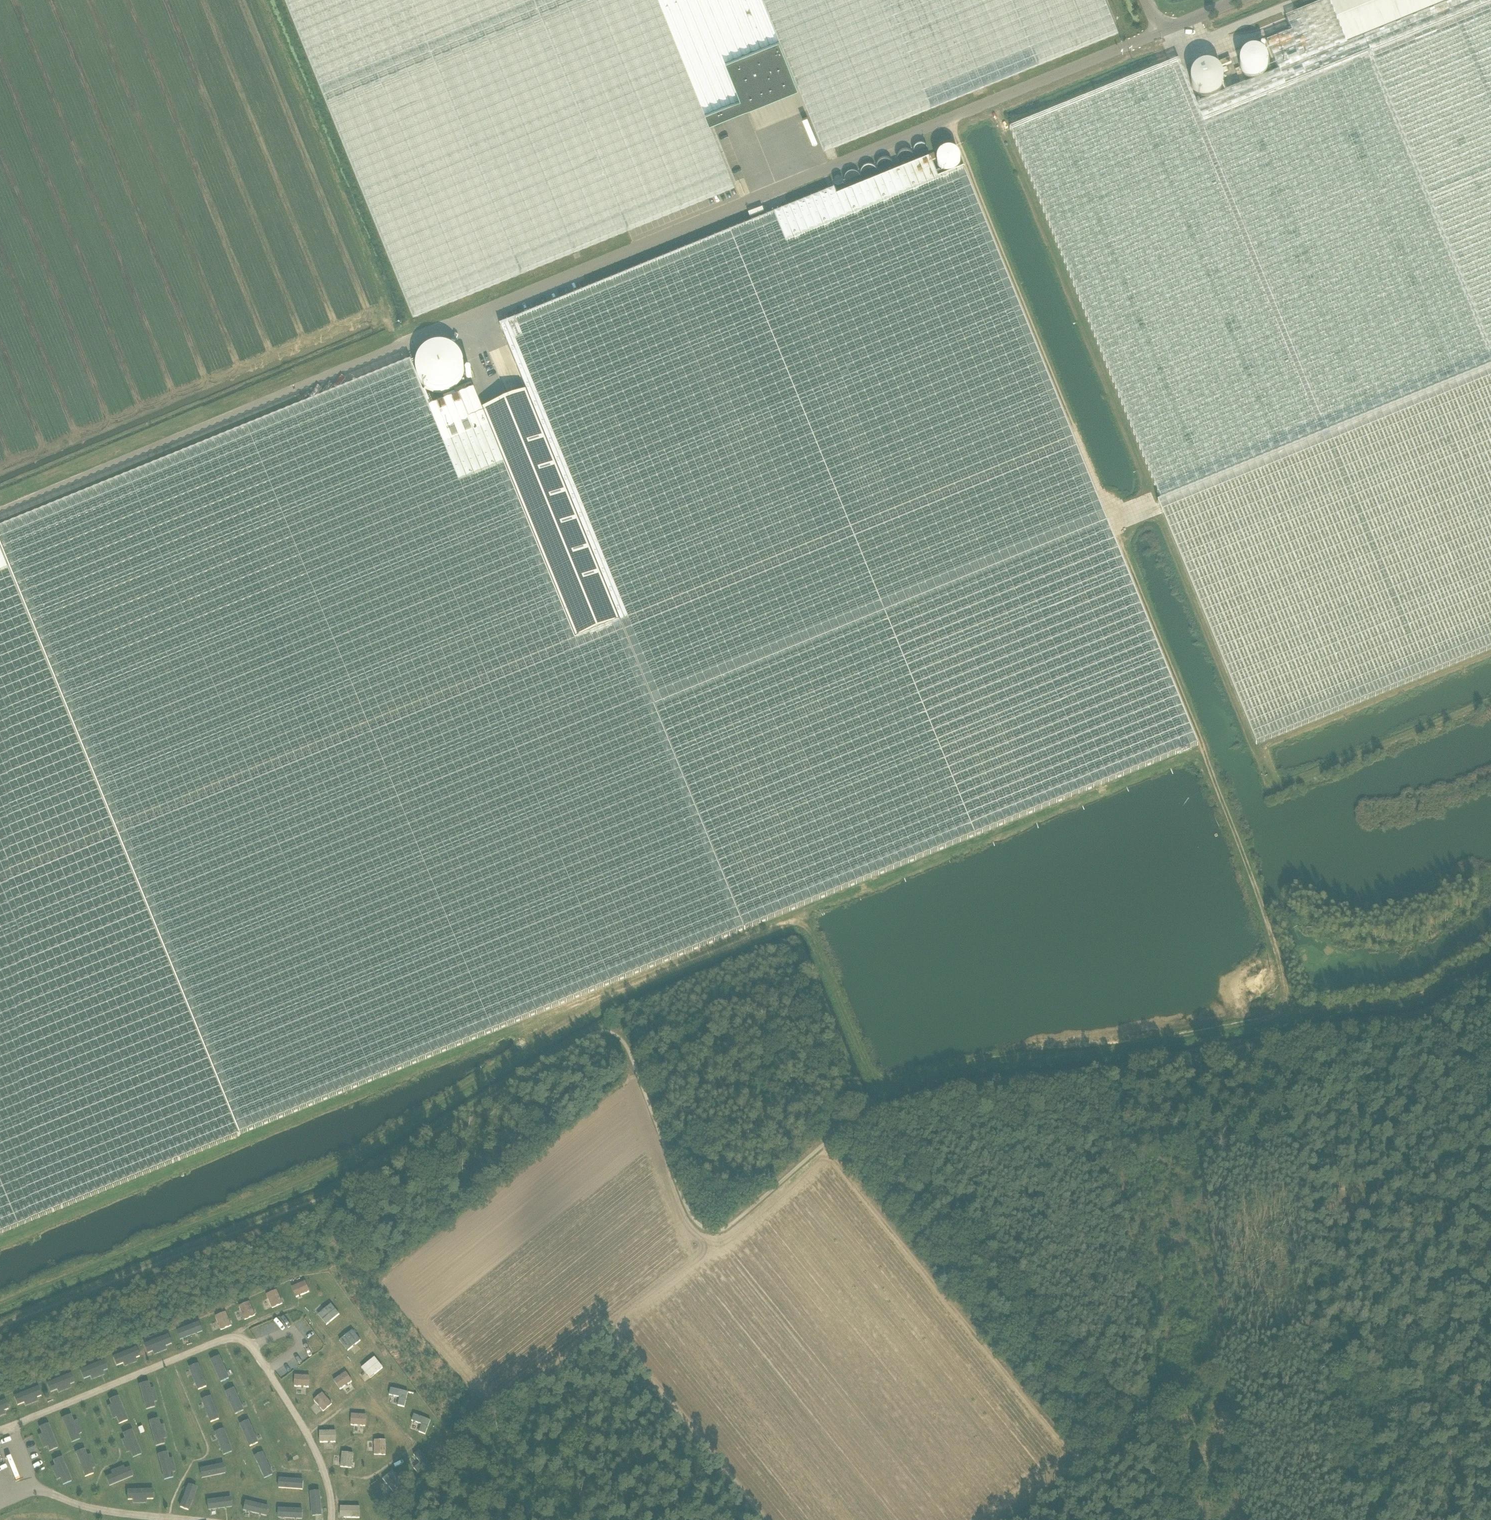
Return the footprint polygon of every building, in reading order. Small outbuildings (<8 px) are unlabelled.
[(710,122),(660,0),(287,0),(413,312),(734,183),(710,122)] [(710,122),(799,86),(765,0),(660,0),(710,122)] [(799,86),(824,147),(1118,28),(1107,0),(765,0),(799,86)] [(1011,129),(1162,501),(1157,503),(1255,745),(1490,649),(1490,0),(1429,0),(1343,35),(1329,0),(1286,18),(1292,32),(1267,43),(1279,72),(1196,106),(1178,61),(1011,129)] [(1329,0),(1343,35),(1429,0),(1329,0)] [(1220,63),(1222,67),(1232,63),(1230,58),(1220,63)] [(964,170),(939,180),(931,160),(891,176),(838,198),(835,190),(790,208),(773,215),(734,231),(589,290),(491,330),(518,396),(482,411),(474,391),(430,409),(411,362),(407,364),(0,529),(0,1233),(241,1135),(1199,745),(964,170)] [(471,384),(455,391),(457,396),(474,390),(471,384)] [(310,1293),(305,1282),(292,1288),(297,1298),(310,1293)] [(283,1304),(277,1291),(267,1296),(272,1309),(283,1304)] [(255,1316),(250,1303),(239,1308),(245,1320),(255,1316)] [(327,1325),(339,1315),(331,1305),(318,1315),(327,1325)] [(231,1326),(226,1313),(215,1318),(221,1331),(231,1326)] [(203,1321),(174,1332),(180,1348),(209,1337),(203,1321)] [(348,1351),(361,1341),(353,1331),(340,1341),(348,1351)] [(147,1361),(178,1349),(172,1333),(141,1345),(147,1361)] [(140,1345),(109,1358),(115,1374),(146,1361),(140,1345)] [(236,1380),(223,1352),(207,1359),(220,1387),(236,1380)] [(371,1378),(383,1368),(375,1358),(362,1368),(371,1378)] [(107,1359),(77,1371),(84,1386),(113,1374),(107,1359)] [(210,1390),(199,1361),(183,1367),(194,1396),(210,1390)] [(74,1372),(44,1384),(50,1400),(80,1388),(74,1372)] [(340,1390),(352,1382),(346,1372),(334,1380),(340,1390)] [(309,1387),(310,1376),(295,1375),(295,1387),(309,1387)] [(160,1410),(151,1379),(135,1383),(143,1414),(160,1410)] [(238,1383),(223,1390),(236,1419),(251,1412),(238,1383)] [(41,1385),(10,1397),(16,1413),(47,1401),(41,1385)] [(405,1408),(408,1392),(390,1388),(389,1395),(400,1398),(398,1406),(405,1408)] [(133,1423),(120,1392),(105,1399),(117,1430),(133,1423)] [(211,1392),(195,1399),(207,1429),(223,1423),(211,1392)] [(332,1404),(323,1393),(314,1401),(323,1412),(332,1404)] [(15,1414),(8,1398),(0,1401),(0,1420),(15,1414)] [(74,1411),(58,1417),(70,1449),(86,1443),(74,1411)] [(249,1451),(265,1445),(252,1414),(236,1421),(249,1451)] [(366,1427),(366,1415),(352,1414),(351,1426),(366,1427)] [(426,1435),(431,1420),(414,1414),(412,1421),(422,1424),(419,1432),(426,1435)] [(161,1415),(145,1419),(153,1451),(169,1447),(161,1415)] [(50,1420),(34,1427),(48,1459),(63,1453),(50,1420)] [(418,1431),(421,1424),(413,1421),(410,1427),(418,1431)] [(134,1426),(118,1432),(131,1463),(146,1457),(134,1426)] [(224,1428),(214,1431),(223,1457),(233,1453),(224,1428)] [(336,1443),(336,1431),(320,1432),(320,1443),(336,1443)] [(386,1455),(386,1441),(374,1441),(374,1455),(386,1455)] [(87,1445),(71,1451),(84,1482),(99,1476),(87,1445)] [(250,1453),(264,1483),(276,1478),(278,1474),(266,1446),(250,1453)] [(170,1448),(153,1452),(162,1485),(178,1481),(170,1448)] [(419,1474),(431,1464),(419,1449),(414,1454),(421,1463),(414,1469),(419,1474)] [(64,1453),(48,1460),(61,1490),(77,1484),(64,1453)] [(352,1468),(353,1454),(342,1453),(341,1467),(352,1468)] [(11,1460),(6,1461),(13,1483),(17,1482),(11,1460)] [(226,1476),(223,1462),(201,1467),(204,1481),(226,1476)] [(101,1478),(107,1492),(139,1479),(132,1463),(103,1475),(101,1478)] [(404,1484),(393,1471),(383,1479),(393,1492),(404,1484)] [(308,1476),(278,1474),(276,1478),(275,1491),(307,1493),(308,1476)] [(173,1509),(189,1515),(201,1483),(185,1477),(173,1509)] [(124,1487),(124,1504),(158,1503),(157,1486),(124,1487)] [(324,1488),(307,1490),(310,1519),(327,1519),(324,1488)] [(203,1500),(205,1516),(237,1512),(234,1496),(203,1500)] [(238,1516),(257,1519),(270,1519),(273,1506),(242,1499),(238,1516)] [(274,1519),(306,1519),(306,1508),(275,1506),(274,1519)] [(360,1518),(360,1507),(344,1506),(344,1518),(360,1518)]
